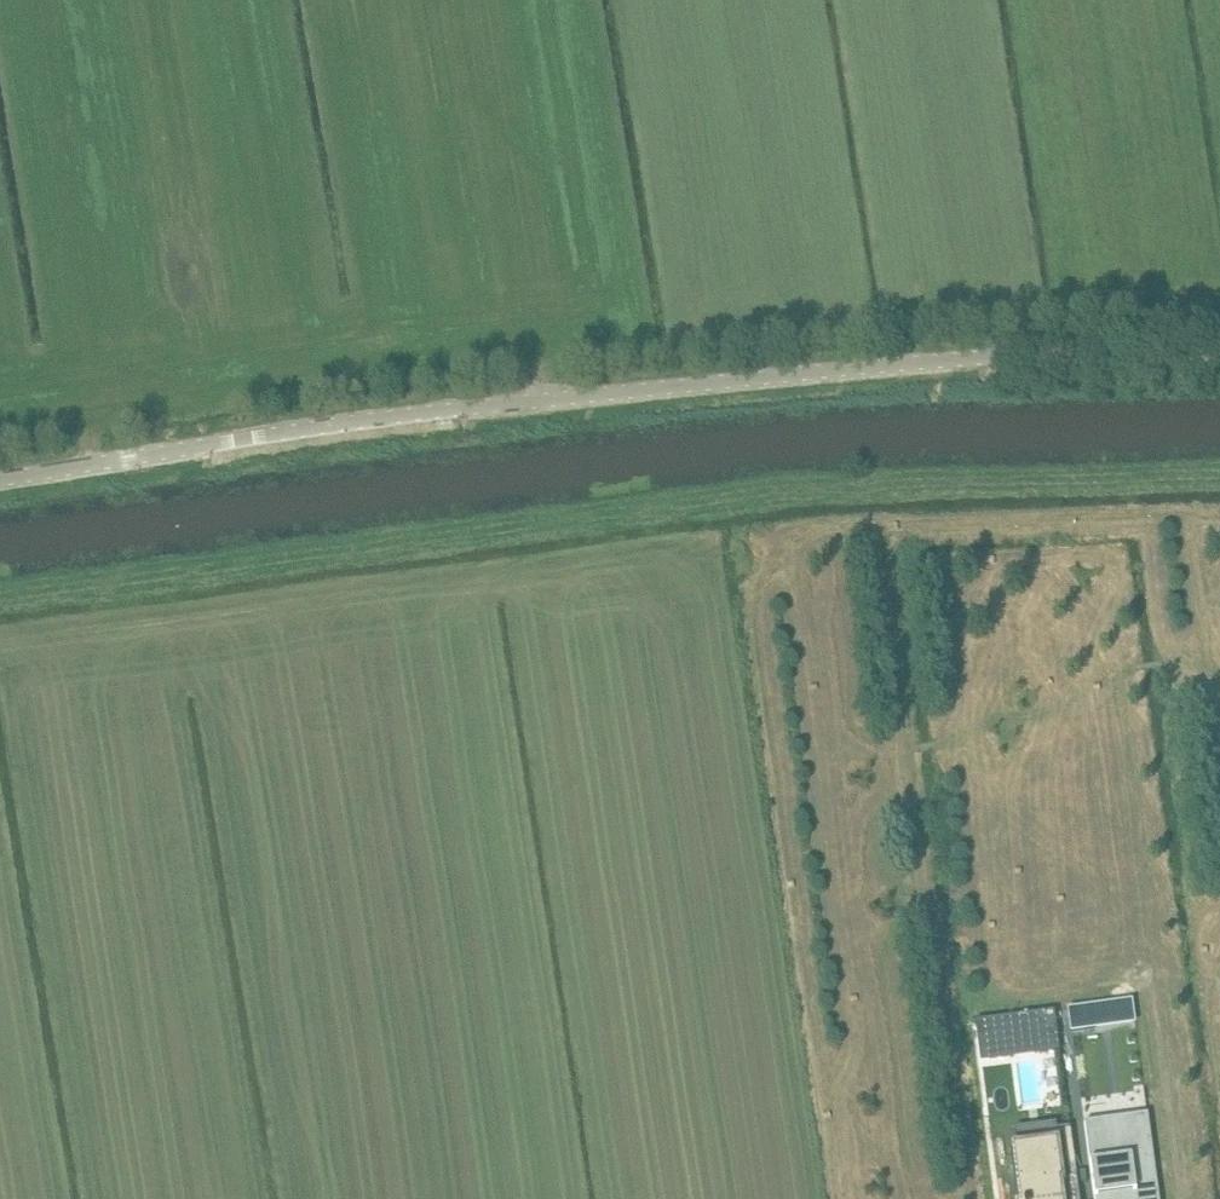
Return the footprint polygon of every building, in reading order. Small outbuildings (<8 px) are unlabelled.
[(1054,1010),(985,1020),(990,1058),(1009,1055),(1007,1046),(1040,1041),(1041,1051),(1060,1048),(1054,1010)] [(1085,1125),(1095,1198),(1126,1198),(1125,1189),(1152,1185),(1144,1133),(1118,1137),(1115,1121),(1085,1125)] [(1011,1147),(1016,1185),(1026,1184),(1028,1198),(1080,1198),(1070,1128),(1053,1131),(1054,1141),(1011,1147)]
